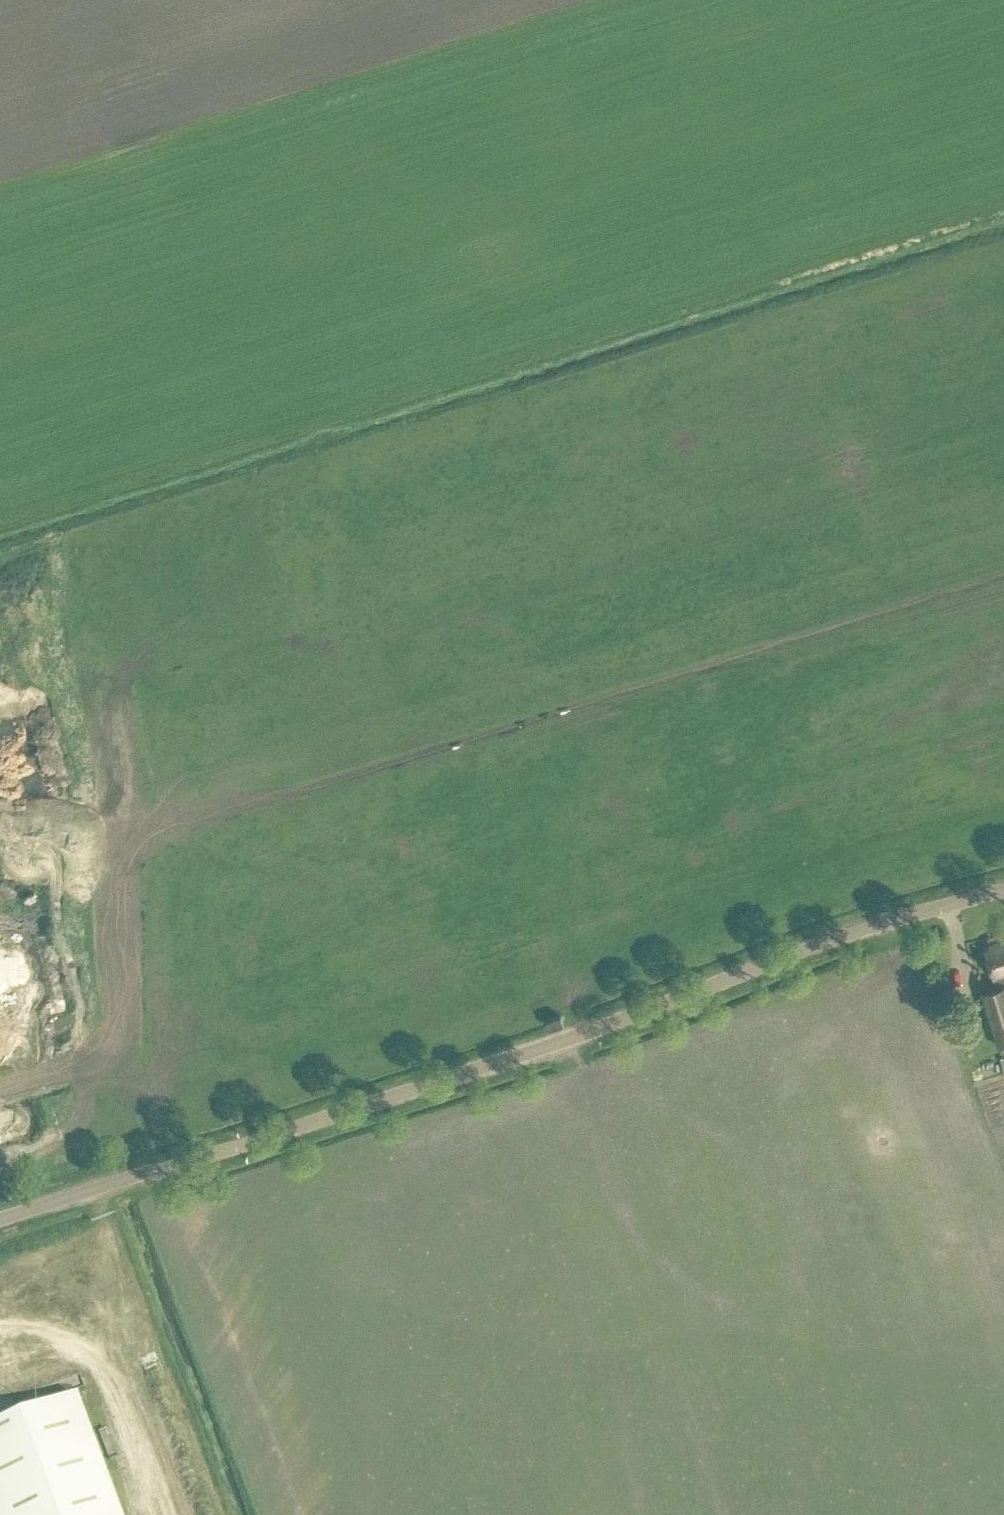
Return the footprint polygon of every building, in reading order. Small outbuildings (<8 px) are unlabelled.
[(1003,979),(1003,932),(988,936),(991,946),(984,948),(994,982),(1003,979)] [(981,989),(957,996),(962,1013),(976,1009),(983,1032),(994,1028),(1000,1045),(1003,1044),(1003,982),(981,989)] [(554,1026),(568,1021),(565,1013),(551,1017),(554,1026)] [(80,1400),(0,1429),(0,1514),(122,1514),(80,1400)]
